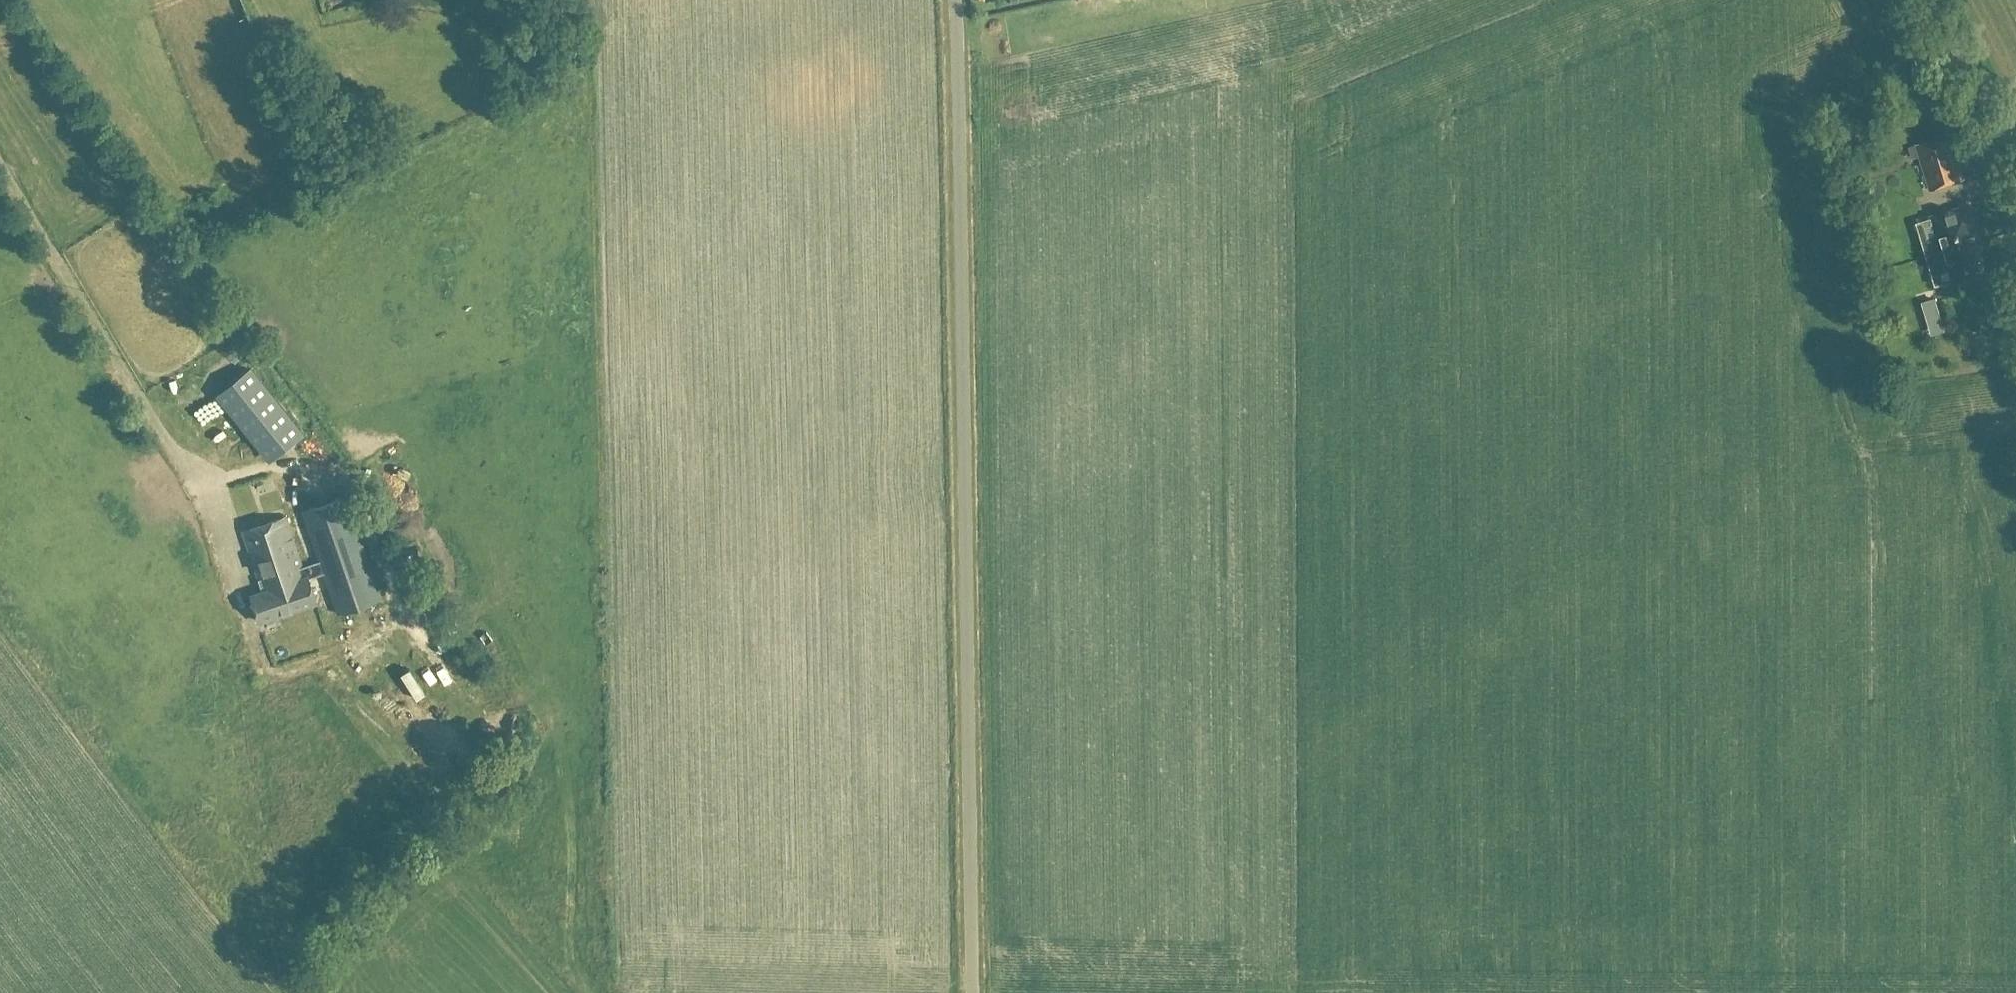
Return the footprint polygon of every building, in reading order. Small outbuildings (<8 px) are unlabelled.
[(1917,145),(1930,189),(1963,179),(1950,135),(1917,145)] [(1967,206),(1916,221),(1935,286),(1984,271),(1977,251),(1981,250),(1967,206)] [(250,367),(215,395),(268,461),(303,433),(250,367)] [(346,497),(302,512),(319,561),(302,567),(285,519),(244,533),(264,593),(253,597),(262,624),(319,604),(310,578),(324,573),(338,613),(381,598),(346,497)]
